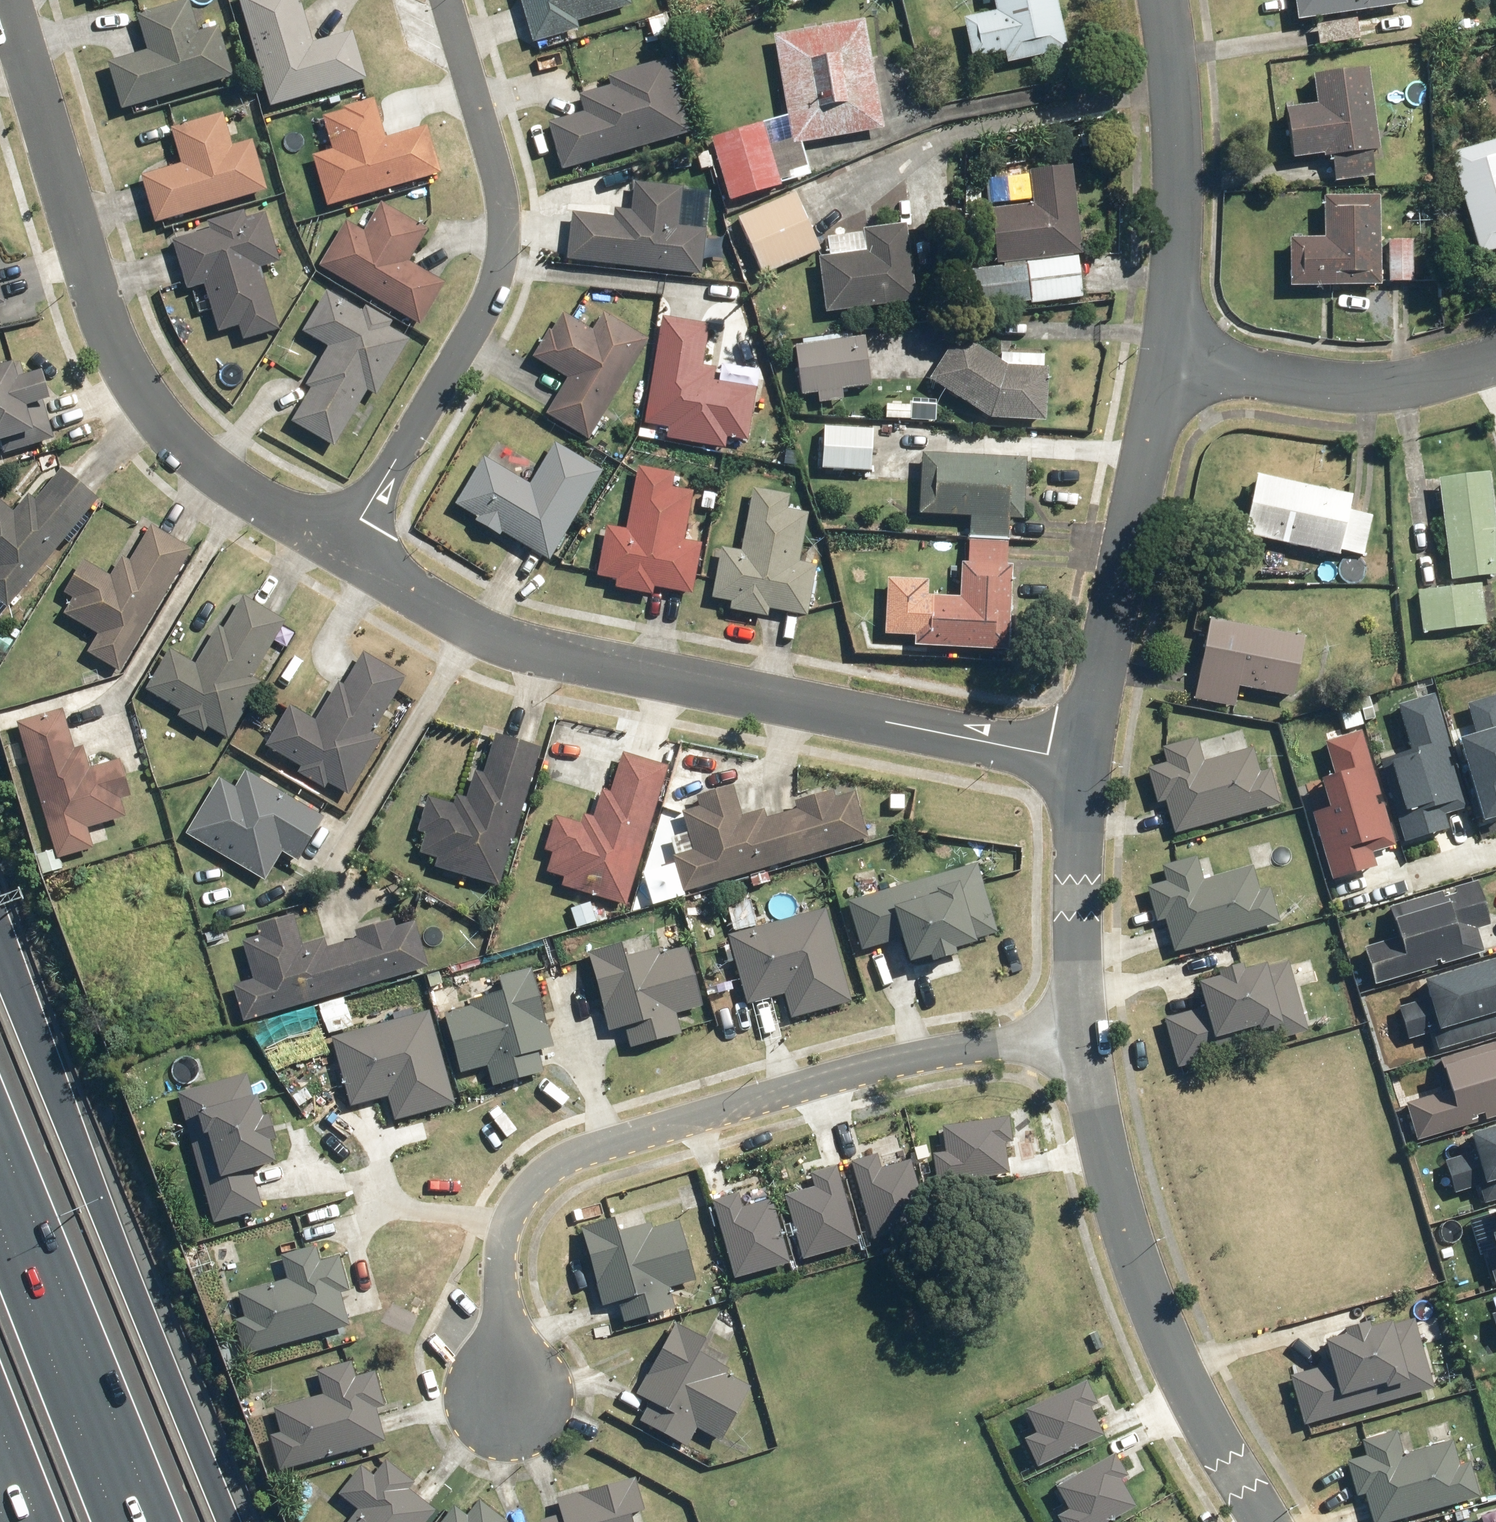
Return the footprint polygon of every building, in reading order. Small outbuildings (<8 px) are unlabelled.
[(301,0),(239,0),(267,110),(365,85),(352,35),(313,45),(301,0)] [(528,49),(580,37),(577,25),(630,13),(627,0),(517,0),(528,49)] [(1004,69),(1069,56),(1058,0),(988,0),(990,11),(962,17),(970,61),(1001,55),(1004,69)] [(1316,47),(1395,36),(1392,12),(1406,10),(1404,0),(1293,0),(1296,25),(1312,22),(1316,47)] [(120,114),(233,79),(218,30),(197,36),(187,1),(134,17),(146,54),(105,66),(120,114)] [(771,38),(785,117),(710,141),(728,203),(809,179),(800,147),(886,132),(863,21),(771,38)] [(668,60),(607,77),(609,83),(575,93),(582,116),(546,126),(559,173),(689,136),(668,60)] [(1377,182),(1369,72),(1309,75),(1311,110),(1285,112),(1289,162),(1329,159),(1331,185),(1377,182)] [(343,113),(322,119),(332,152),(310,158),(324,208),(440,175),(426,127),(382,140),(371,102),(342,110),(343,113)] [(136,180),(138,187),(149,229),(267,196),(253,144),(233,149),(224,116),(166,132),(177,169),(136,180)] [(1447,151),(1475,259),(1495,254),(1495,138),(1447,151)] [(1028,305),(1028,310),(1083,305),(1069,170),(984,179),(993,266),(966,269),(970,311),(1028,305)] [(708,192),(635,183),(631,213),(613,211),(612,218),(569,212),(563,263),(698,279),(708,192)] [(1379,197),(1322,196),(1322,240),(1286,240),(1286,291),(1378,292),(1379,197)] [(815,252),(792,198),(736,222),(759,276),(815,252)] [(362,235),(345,224),(319,267),(417,326),(440,287),(404,266),(424,233),(379,207),(362,235)] [(278,265),(264,213),(247,218),(246,211),(203,223),(206,233),(167,243),(180,291),(201,285),(214,333),(236,327),(240,343),(279,332),(262,269),(278,265)] [(904,226),(863,229),(865,256),(818,260),(822,316),(910,310),(904,226)] [(1413,240),(1387,239),(1386,283),(1412,284),(1413,240)] [(373,398),(408,341),(387,328),(390,323),(364,307),(359,315),(325,293),(301,332),(328,348),(304,387),(309,390),(289,423),(332,449),(366,394),(373,398)] [(561,313),(534,360),(566,378),(543,417),(587,443),(646,340),(602,315),(593,331),(561,313)] [(701,368),(706,327),(658,321),(645,427),(666,429),(665,441),(726,449),(727,439),(749,442),(756,387),(713,382),(715,370),(701,368)] [(840,391),(870,386),(863,335),(791,346),(799,398),(814,395),(816,406),(842,402),(840,391)] [(2,455),(54,443),(39,374),(21,377),(18,364),(10,366),(7,351),(0,353),(0,445),(2,455)] [(928,352),(926,382),(989,422),(1043,425),(1047,357),(928,352)] [(876,432),(821,428),(818,471),(872,475),(876,432)] [(482,458),(453,506),(474,519),(471,524),(497,540),(500,536),(547,565),(604,473),(553,442),(538,466),(517,453),(505,472),(482,458)] [(0,493),(0,603),(12,613),(111,495),(64,456),(19,509),(0,493)] [(918,456),(914,517),(968,521),(967,538),(1007,541),(1008,521),(1020,522),(1024,463),(918,456)] [(669,473),(635,471),(627,533),(602,530),(596,580),(614,582),(613,593),(652,598),(653,591),(692,596),(698,543),(685,541),(691,493),(667,490),(669,473)] [(1434,476),(1441,581),(1414,582),(1417,632),(1487,628),(1484,578),(1495,577),(1495,511),(1493,472),(1434,476)] [(1350,495),(1253,475),(1240,538),(1337,558),(1338,552),(1358,556),(1367,514),(1347,510),(1350,495)] [(787,493),(749,487),(738,554),(714,550),(706,601),(727,605),(725,616),(767,623),(768,614),(809,620),(818,565),(801,562),(809,513),(785,509),(787,493)] [(81,561),(63,595),(72,600),(61,618),(94,636),(83,657),(119,677),(190,549),(149,526),(127,566),(118,561),(109,576),(81,561)] [(927,582),(883,579),(879,639),(908,640),(907,652),(1001,657),(1008,547),(964,544),(963,564),(958,564),(956,597),(926,595),(927,582)] [(250,679),(284,623),(236,592),(192,666),(169,652),(143,695),(164,708),(159,717),(177,728),(179,724),(204,738),(208,731),(230,744),(264,687),(250,679)] [(1189,702),(1236,711),(1239,690),(1287,699),(1299,635),(1204,618),(1189,702)] [(285,704),(260,753),(299,773),(296,778),(324,792),(327,787),(351,799),(378,746),(372,743),(403,681),(351,655),(337,683),(330,680),(311,718),(285,704)] [(1469,801),(1436,689),(1396,701),(1410,745),(1384,753),(1408,833),(1452,820),(1448,807),(1469,801)] [(1481,816),(1495,812),(1495,690),(1468,697),(1477,731),(1459,736),(1481,816)] [(120,800),(128,798),(118,759),(85,768),(80,749),(72,751),(61,708),(14,721),(51,861),(94,850),(89,830),(125,820),(120,800)] [(1313,810),(1332,875),(1379,862),(1374,847),(1395,841),(1362,727),(1328,737),(1338,771),(1322,775),(1331,805),(1313,810)] [(540,751),(490,737),(471,802),(452,797),(451,803),(426,796),(415,835),(421,837),(416,857),(434,862),(432,869),(500,889),(540,751)] [(1279,812),(1269,766),(1254,769),(1250,748),(1198,759),(1194,738),(1158,746),(1162,762),(1148,765),(1156,803),(1159,802),(1166,836),(1279,812)] [(625,911),(665,769),(620,755),(608,796),(597,793),(589,820),(579,817),(577,824),(552,816),(540,856),(548,858),(543,877),(559,882),(556,892),(625,911)] [(281,855),(296,864),(323,820),(242,770),(231,788),(218,780),(184,835),(263,884),(281,855)] [(731,785),(695,795),(699,807),(678,813),(689,852),(670,858),(681,895),(867,841),(854,795),(837,800),(832,783),(793,794),(798,810),(762,820),(759,809),(740,814),(731,785)] [(1200,882),(1194,855),(1159,863),(1163,880),(1143,885),(1152,924),(1162,922),(1169,956),(1280,931),(1270,891),(1257,894),(1251,870),(1200,882)] [(971,946),(995,939),(976,868),(848,903),(862,954),(897,944),(904,968),(923,963),(925,972),(954,964),(952,954),(972,948),(971,946)] [(1358,948),(1370,986),(1482,953),(1476,930),(1488,926),(1475,881),(1384,908),(1393,938),(1358,948)] [(746,890),(724,896),(731,926),(754,920),(746,890)] [(585,901),(565,909),(574,933),(594,926),(585,901)] [(725,936),(742,1007),(782,997),(788,1021),(847,1007),(824,912),(725,936)] [(294,917),(255,927),(258,936),(238,942),(249,981),(229,987),(239,1023),(426,972),(410,915),(352,931),(354,938),(325,946),(323,938),(301,944),(294,917)] [(675,1018),(700,1012),(685,947),(653,954),(649,936),(585,951),(604,1036),(620,1033),(625,1053),(680,1041),(675,1018)] [(1404,1041),(1495,1015),(1495,955),(1416,978),(1423,1004),(1395,1012),(1404,1041)] [(1304,1032),(1286,963),(1285,960),(1245,971),(1244,967),(1184,982),(1191,1010),(1157,1019),(1170,1067),(1304,1032)] [(467,1011),(443,1016),(456,1076),(486,1070),(490,1089),(540,1078),(535,1055),(553,1051),(535,970),(494,980),(496,990),(464,998),(467,1011)] [(330,1039),(348,1110),(385,1101),(391,1125),(456,1108),(432,1014),(330,1039)] [(1410,1144),(1495,1118),(1495,1041),(1434,1059),(1444,1093),(1399,1106),(1410,1144)] [(260,1122),(248,1076),(174,1096),(210,1230),(260,1217),(249,1177),(271,1171),(265,1151),(275,1149),(267,1120),(260,1122)] [(935,1152),(939,1179),(1008,1170),(1004,1140),(1013,1138),(1010,1115),(942,1124),(945,1151),(935,1152)] [(1451,1195),(1495,1182),(1495,1125),(1461,1136),(1467,1155),(1442,1162),(1451,1195)] [(850,1156),(872,1235),(928,1219),(910,1156),(878,1165),(874,1150),(850,1156)] [(802,1256),(858,1240),(836,1162),(812,1169),(816,1184),(784,1192),(802,1256)] [(713,1196),(734,1274),(790,1259),(773,1196),(741,1204),(736,1189),(713,1196)] [(646,1209),(576,1227),(596,1311),(612,1307),(617,1327),(673,1314),(668,1293),(694,1286),(679,1221),(650,1228),(646,1209)] [(1488,1212),(1494,1234),(1484,1236),(1492,1264),(1495,1263),(1495,1210),(1488,1212)] [(313,1248),(280,1257),(286,1279),(231,1294),(239,1323),(230,1325),(239,1358),(348,1328),(339,1295),(348,1292),(339,1256),(317,1262),(313,1248)] [(1487,1316),(1495,1344),(1495,1313),(1487,1316)] [(1429,1390),(1411,1319),(1366,1332),(1364,1324),(1330,1333),(1332,1339),(1320,1342),(1326,1367),(1287,1378),(1299,1425),(1429,1390)] [(705,1340),(672,1323),(634,1395),(649,1403),(638,1423),(684,1447),(693,1431),(717,1444),(746,1388),(725,1377),(729,1369),(698,1353),(705,1340)] [(349,1359),(313,1368),(320,1392),(274,1404),(282,1431),(265,1436),(275,1473),(383,1444),(375,1413),(383,1411),(373,1372),(354,1377),(349,1359)] [(1036,1425),(1025,1430),(1037,1456),(1101,1426),(1087,1396),(1095,1392),(1086,1373),(1024,1402),(1036,1425)] [(1368,1521),(1385,1521),(1477,1496),(1469,1465),(1459,1468),(1451,1440),(1400,1454),(1393,1431),(1357,1441),(1361,1455),(1343,1460),(1353,1497),(1360,1495),(1368,1521)] [(1059,1513),(1065,1521),(1101,1521),(1135,1503),(1118,1474),(1126,1469),(1115,1450),(1056,1484),(1070,1507),(1059,1513)] [(413,1484),(383,1460),(370,1476),(359,1467),(336,1495),(354,1510),(344,1521),(428,1521),(436,1511),(409,1489),(413,1484)] [(549,1500),(554,1519),(541,1521),(640,1521),(641,1515),(632,1479),(549,1500)] [(478,1499),(462,1514),(452,1508),(440,1521),(503,1521),(478,1499)]
